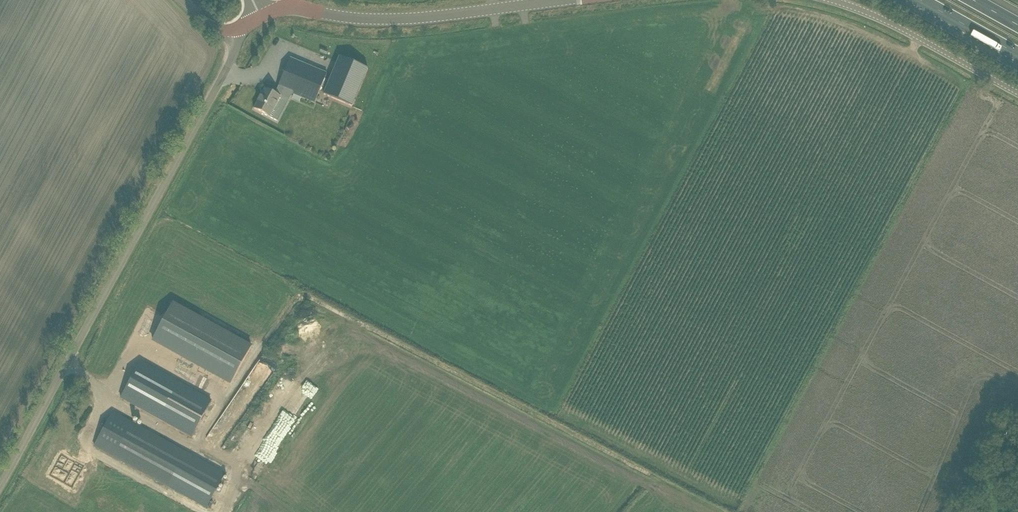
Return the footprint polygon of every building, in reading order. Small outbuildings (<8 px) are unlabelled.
[(352,105),(367,67),(340,55),(324,93),(352,105)] [(290,58),(275,94),(284,99),(284,100),(289,102),(292,94),(314,103),(327,73),(290,58)] [(270,118),(277,104),(281,106),(284,100),(284,99),(275,94),(265,89),(254,109),(270,118)] [(173,304),(153,340),(231,383),(251,347),(173,304)] [(191,437),(211,400),(141,362),(121,398),(191,437)] [(206,508),(225,474),(113,412),(94,446),(206,508)] [(62,453),(51,474),(65,482),(66,480),(67,478),(70,474),(71,472),(73,468),(80,473),(85,465),(76,460),(76,461),(62,453)]
